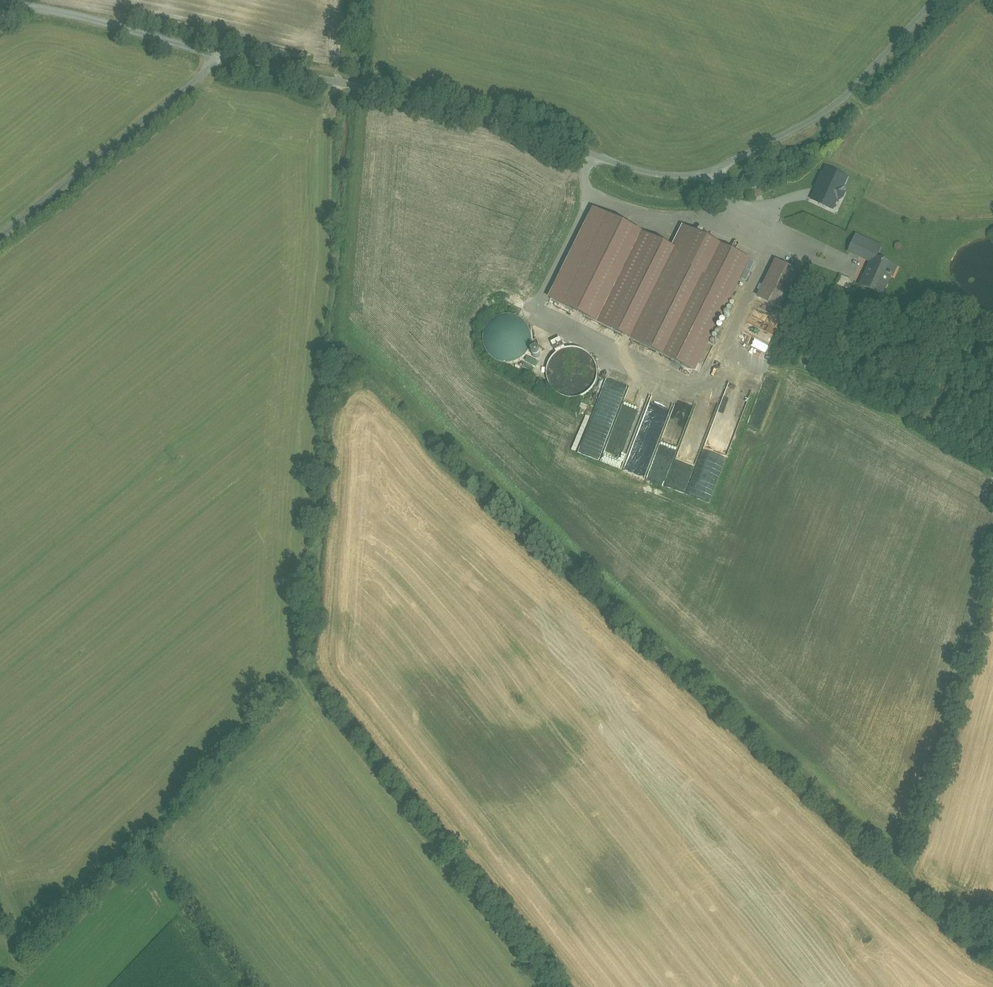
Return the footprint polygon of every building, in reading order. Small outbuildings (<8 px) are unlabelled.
[(849,176),(825,166),(823,173),(821,172),(814,187),(816,189),(811,200),(833,210),(838,201),(839,202),(844,198),(846,193),(846,187),(844,186),(849,176)] [(796,182),(789,179),(787,183),(794,187),(796,182)] [(757,185),(746,191),(748,195),(751,201),(762,195),(759,189),(757,185)] [(672,247),(593,208),(548,299),(631,339),(676,249),(672,247)] [(752,259),(683,225),(672,247),(676,249),(631,339),(696,371),(752,259)] [(856,236),(849,252),(860,257),(864,248),(876,254),(879,246),(856,236)] [(893,266),(874,258),(876,254),(864,248),(860,257),(871,262),(868,269),(869,270),(862,286),(882,295),(890,276),(891,276),(892,274),(890,273),(893,266)] [(798,272),(776,261),(758,297),(780,308),(798,272)] [(523,360),(528,354),(532,347),(533,339),(531,330),(526,323),(520,317),(511,315),(502,315),(494,318),(488,324),(483,331),(482,340),(483,348),(487,355),(493,360),(500,364),(508,365),(516,364),(523,360)] [(756,327),(753,335),(771,344),(775,337),(756,327)] [(587,393),(593,387),(596,380),(597,372),(596,364),(591,356),(584,351),(576,348),(567,348),(559,351),(552,357),(548,365),(547,373),(548,381),(552,388),(558,394),(565,397),(573,398),(580,397),(587,393)]
